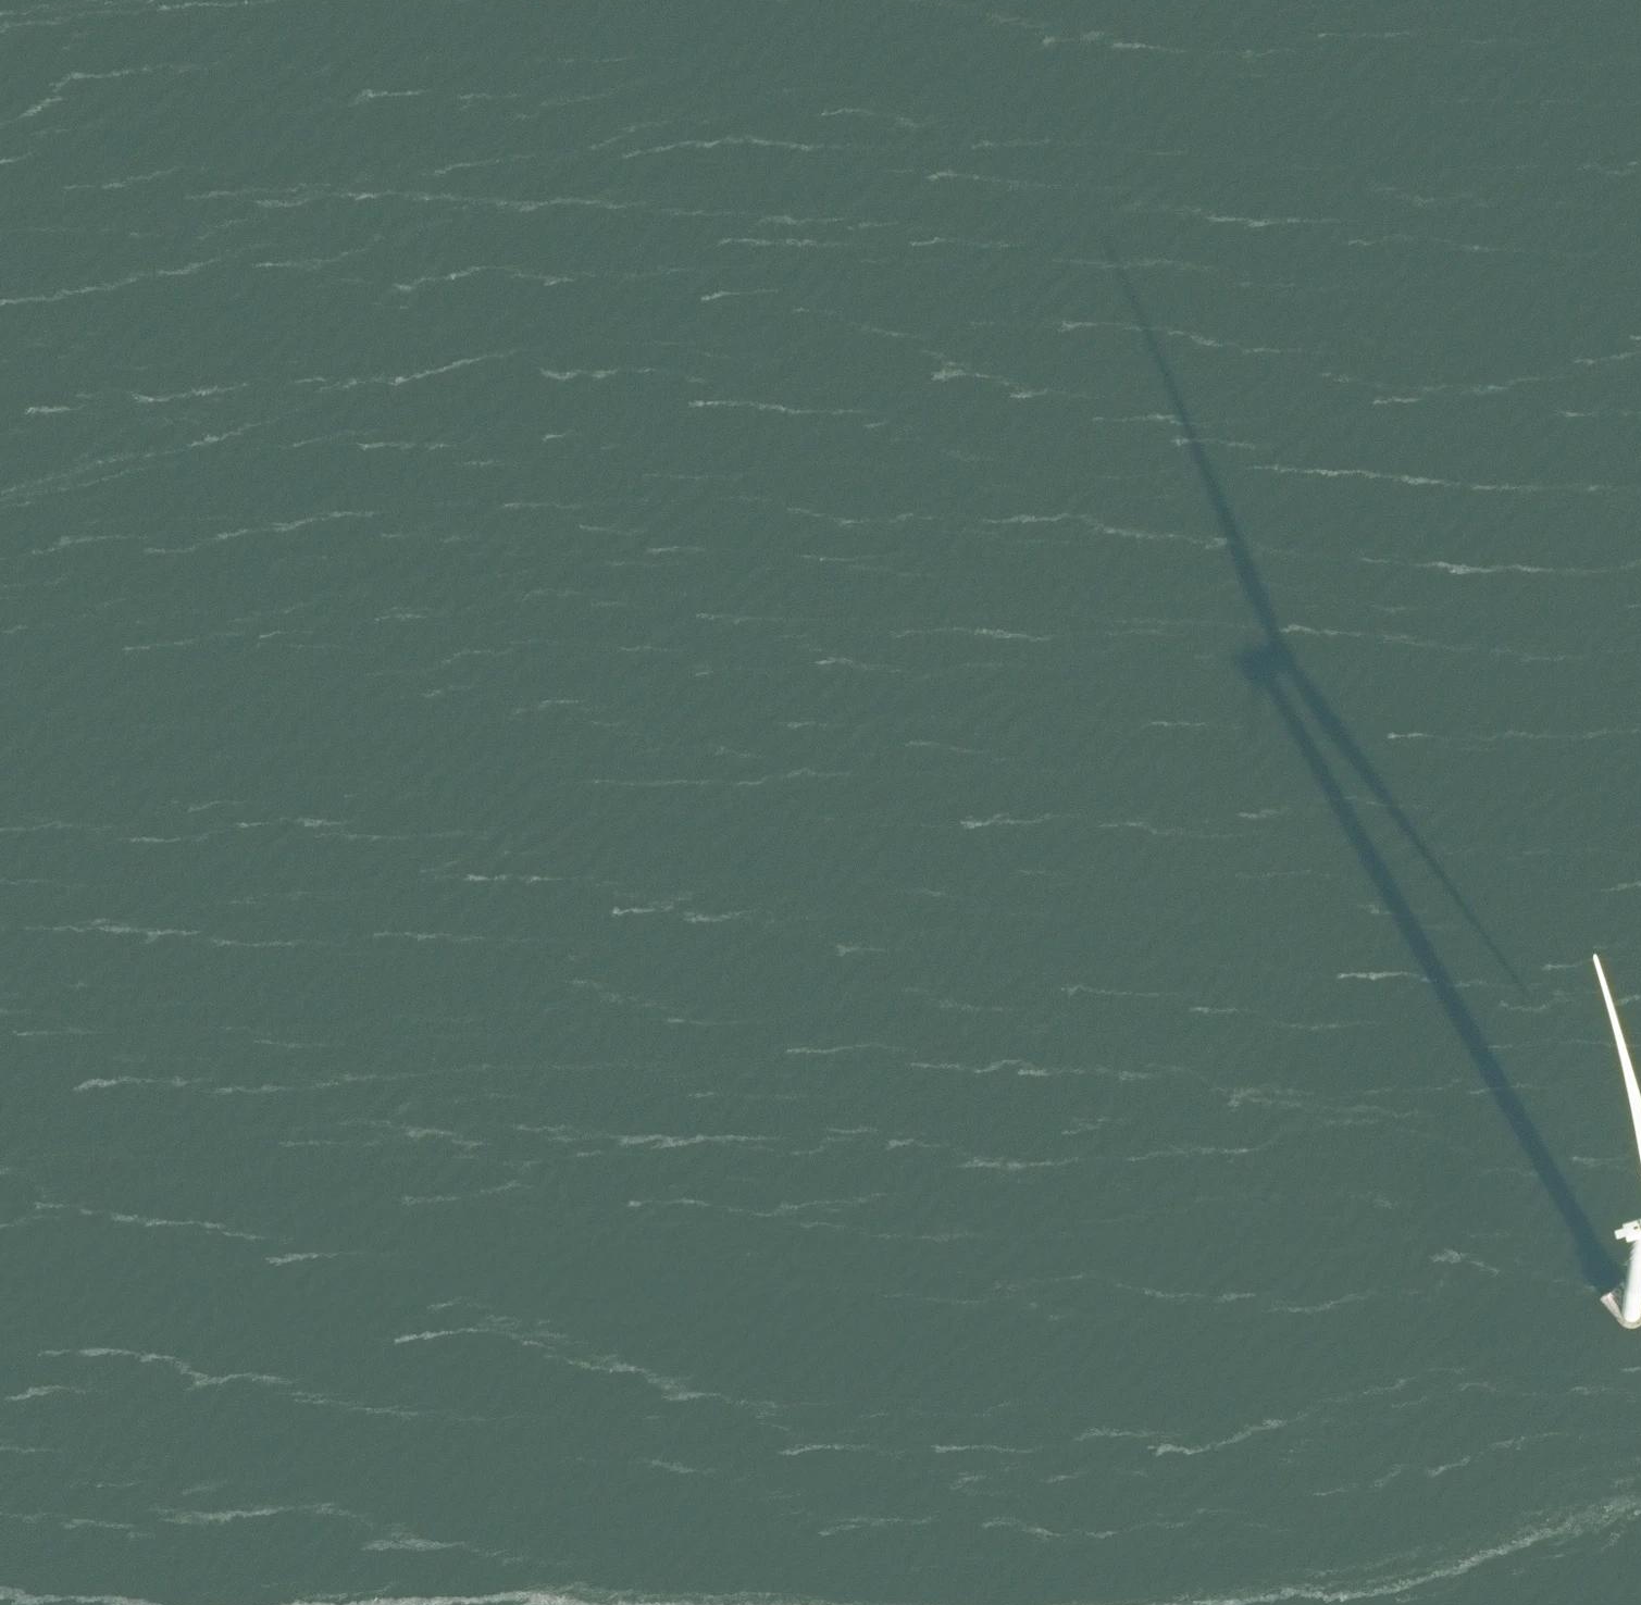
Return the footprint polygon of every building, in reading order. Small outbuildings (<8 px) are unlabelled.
[(1618,1314),(1617,1318),(1618,1321),(1620,1325),(1623,1327),(1627,1328),(1631,1327),(1634,1325),(1636,1322),(1637,1318),(1636,1314),(1634,1311),(1631,1309),(1627,1308),(1623,1309),(1620,1311),(1618,1314)]
